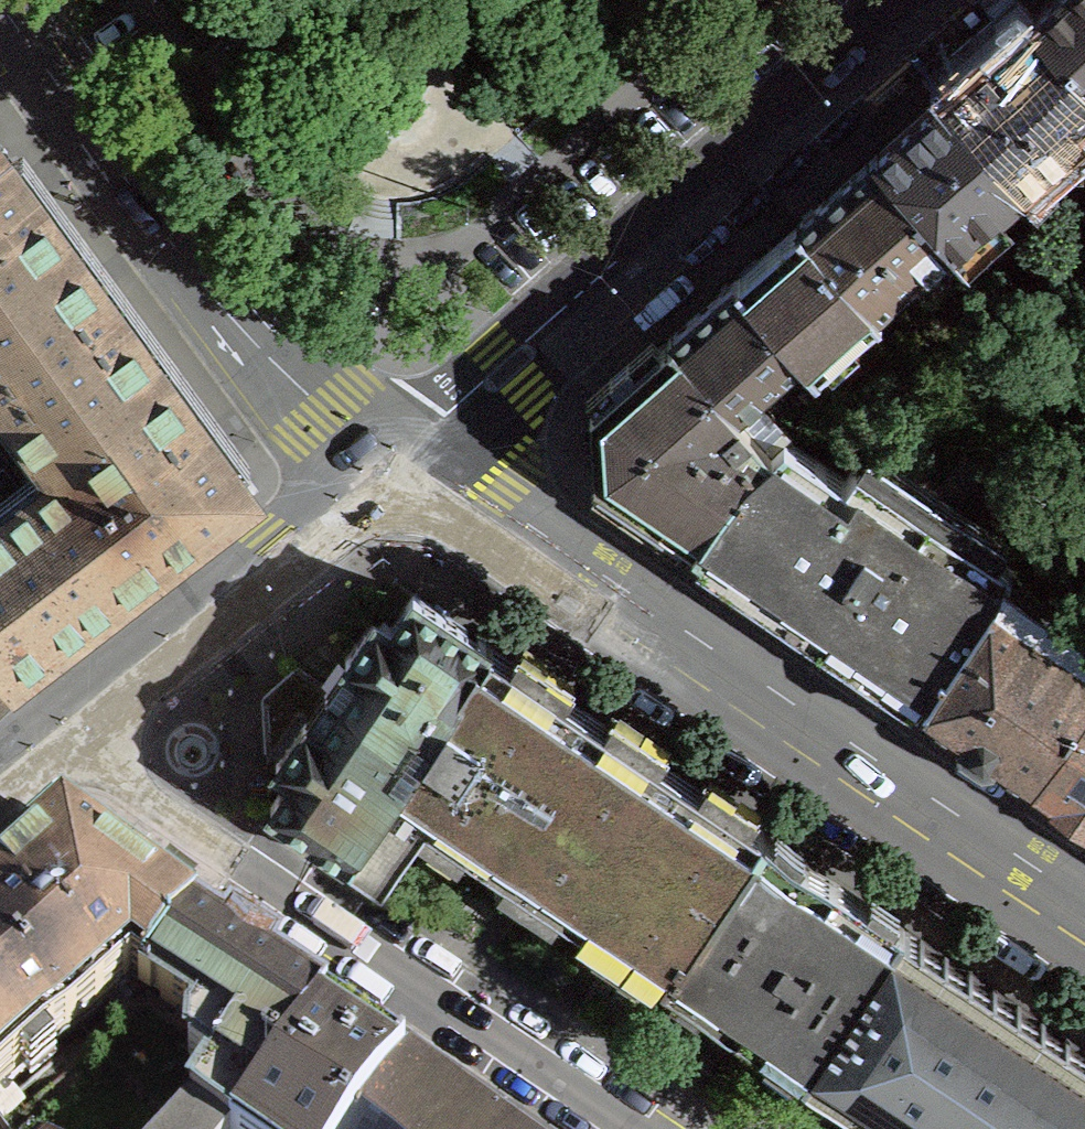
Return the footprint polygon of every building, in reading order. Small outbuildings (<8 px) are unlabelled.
[(1034,16),(1084,75),(1084,0),(1052,0),(1034,16)] [(1066,106),(1084,89),(1084,75),(1034,16),(1021,28),(944,96),(1020,183),(1084,127),(1066,106)] [(877,154),(956,240),(1020,183),(944,96),(932,107),(877,154)] [(1,145),(0,145),(0,396),(53,468),(27,488),(0,451),(0,660),(7,669),(8,668),(250,485),(1,145)] [(956,240),(877,154),(809,215),(798,224),(875,311),(956,240)] [(747,269),(736,279),(803,353),(816,369),(878,314),(875,311),(798,224),(747,269)] [(790,434),(755,395),(803,353),(736,279),(724,289),(670,337),(671,337),(771,451),(786,437),(790,434)] [(694,544),(736,481),(771,451),(671,337),(658,349),(636,368),(628,358),(609,374),(618,384),(590,409),(594,476),(694,544)] [(856,461),(845,477),(786,437),(771,451),(736,481),(694,544),(769,595),(764,602),(815,636),(843,655),(851,642),(920,689),(915,695),(922,699),(996,590),(1009,564),(856,461)] [(1084,694),(1084,650),(996,590),(922,699),(960,725),(960,726),(961,736),(971,742),(982,750),(991,748),(992,747),(1031,773),(1084,694)] [(428,730),(486,644),(486,643),(424,601),(413,594),(391,625),(375,614),(345,658),(362,669),(342,699),(403,740),(416,722),(428,730)] [(381,879),(425,814),(434,821),(662,975),(764,833),(486,644),(428,730),(403,766),(344,853),(381,879)] [(8,668),(7,669),(0,660),(0,695),(16,678),(8,668)] [(292,772),(270,803),(281,811),(344,853),(403,766),(391,758),(403,740),(342,699),(296,667),(270,690),(264,703),(267,749),(278,756),(276,761),(292,772)] [(1031,773),(1084,810),(1084,694),(1031,773)] [(142,986),(192,925),(62,831),(0,887),(0,1093),(130,977),(142,986)] [(662,975),(661,976),(692,997),(802,1071),(902,925),(765,832),(764,833),(662,975)] [(199,1097),(189,1113),(209,1128),(239,1128),(325,1011),(266,973),(274,962),(252,948),(233,935),(226,947),(192,925),(142,986),(142,987),(198,1022),(189,1036),(188,1055),(209,1072),(214,1071),(216,1072),(209,1081),(209,1080),(195,1092),(199,1097)] [(902,925),(802,1071),(887,1128),(1084,1128),(1084,1051),(902,925)] [(403,1062),(357,1032),(325,1011),(239,1128),(356,1128),(403,1062)] [(438,1088),(403,1062),(356,1128),(497,1128),(438,1088)] [(189,1113),(180,1123),(174,1128),(209,1128),(189,1113)]
